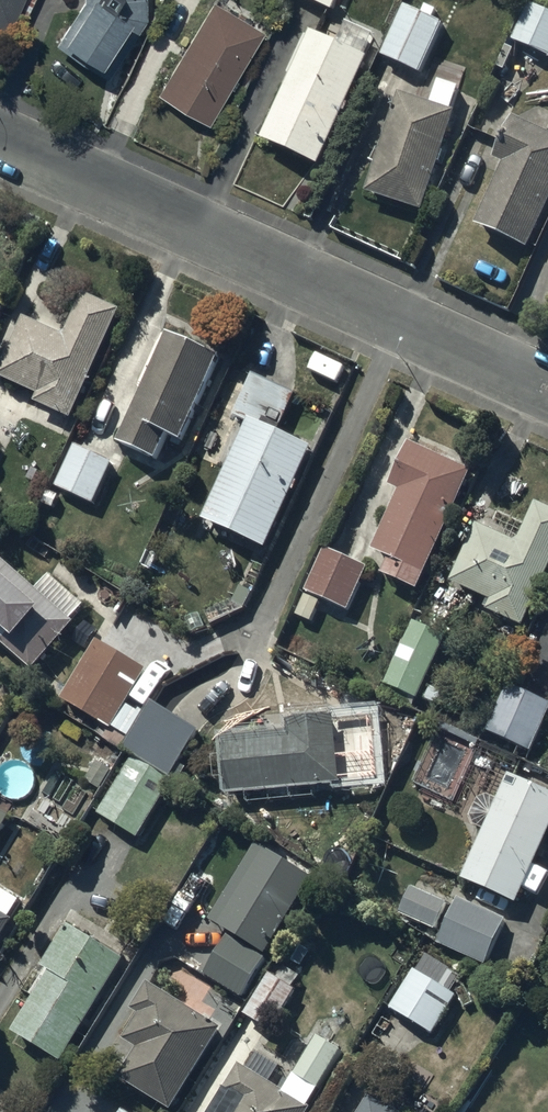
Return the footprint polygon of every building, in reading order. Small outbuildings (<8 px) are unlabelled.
[(11,24),(21,0),(0,0),(0,19),(11,24)] [(55,39),(94,63),(93,65),(107,74),(143,15),(143,0),(79,0),(55,39)] [(156,87),(206,118),(262,26),(253,20),(257,15),(233,0),(209,0),(156,87)] [(333,9),(337,0),(314,0),(333,9)] [(530,3),(513,41),(547,56),(547,10),(530,3)] [(406,5),(382,54),(425,74),(448,25),(434,18),(438,10),(426,5),(422,13),(406,5)] [(287,85),(262,138),(319,165),(371,56),(365,53),(375,34),(348,21),(338,42),(311,29),(309,34),(305,32),(281,82),(287,85)] [(456,111),(399,93),(368,193),(425,210),(456,111)] [(547,131),(514,116),(495,158),(505,162),(476,224),(529,249),(547,209),(547,128),(547,131)] [(0,373),(0,376),(40,395),(37,402),(72,419),(74,415),(79,418),(109,355),(104,353),(109,341),(113,343),(122,325),(117,323),(123,311),(86,293),(66,336),(26,318),(0,373)] [(169,332),(119,441),(158,459),(169,435),(182,441),(221,356),(169,332)] [(234,416),(248,422),(203,520),(265,548),(312,445),(273,427),(289,391),(253,375),(234,416)] [(472,469),(410,442),(391,486),(400,490),(373,551),(389,558),(382,573),(419,589),(472,469)] [(75,445),(55,486),(94,504),(114,463),(75,445)] [(479,523),(450,583),(491,602),(487,610),(526,628),(547,582),(547,505),(538,501),(519,542),(479,523)] [(349,613),(369,569),(325,550),(306,593),(349,613)] [(34,670),(76,622),(73,620),(86,604),(50,574),(38,588),(0,555),(0,641),(34,670)] [(415,625),(386,686),(418,701),(420,696),(450,710),(456,698),(427,684),(448,640),(415,625)] [(99,641),(63,700),(110,728),(146,669),(99,641)] [(510,684),(488,730),(532,751),(547,717),(547,702),(510,684)] [(403,709),(375,696),(364,721),(392,734),(403,709)] [(135,755),(99,813),(138,838),(174,780),(178,782),(187,767),(181,763),(200,731),(153,702),(124,749),(135,755)] [(293,735),(227,740),(231,792),(343,784),(342,780),(359,778),(356,725),(338,726),(337,716),(292,719),(293,735)] [(512,774),(463,880),(517,904),(547,837),(547,791),(512,774)] [(12,815),(0,808),(0,835),(12,815)] [(321,881),(257,843),(211,920),(230,932),(204,974),(243,998),(282,933),(288,937),(321,881)] [(16,920),(11,917),(22,901),(0,886),(0,944),(16,920)] [(413,886),(401,914),(437,930),(449,902),(413,886)] [(458,898),(438,942),(487,965),(508,920),(458,898)] [(51,972),(14,1031),(63,1062),(127,958),(71,924),(44,968),(51,972)] [(302,977),(285,966),(277,977),(271,973),(245,1013),(273,1031),(299,992),(295,989),(302,977)] [(415,969),(391,1007),(435,1034),(459,996),(415,969)] [(138,1048),(120,1078),(173,1111),(224,1028),(150,982),(133,1010),(140,1014),(124,1040),(138,1048)] [(241,1065),(211,1111),(312,1111),(314,1110),(308,1106),(343,1052),(319,1037),(285,1092),(241,1065)] [(372,1097),(363,1111),(396,1111),(372,1097)]
